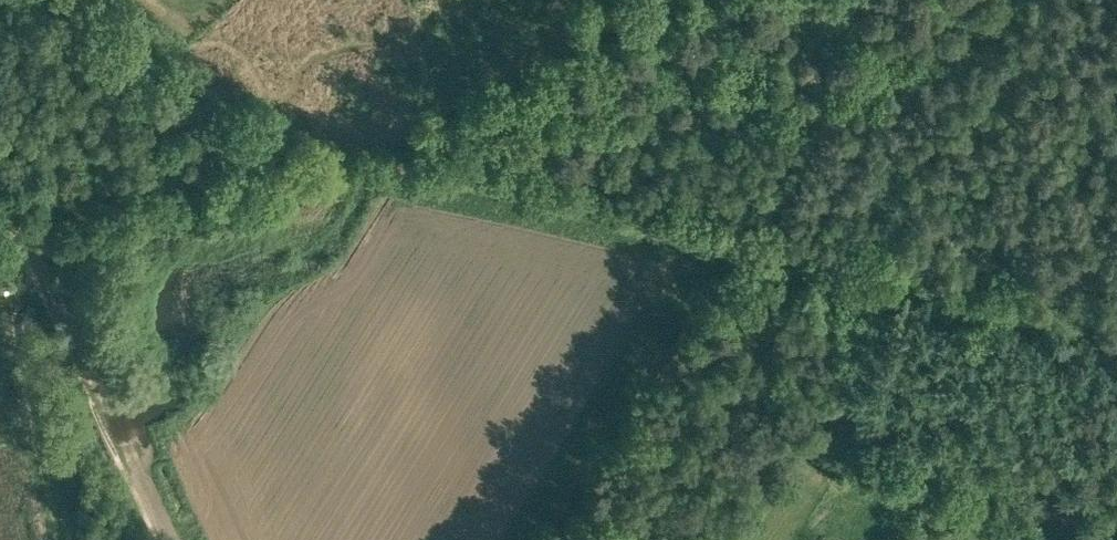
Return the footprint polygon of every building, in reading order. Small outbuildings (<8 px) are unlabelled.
[(915,539),(930,539),(939,525),(929,518),(915,539)] [(1045,532),(1041,539),(1042,539),(1058,539),(1045,532)]
